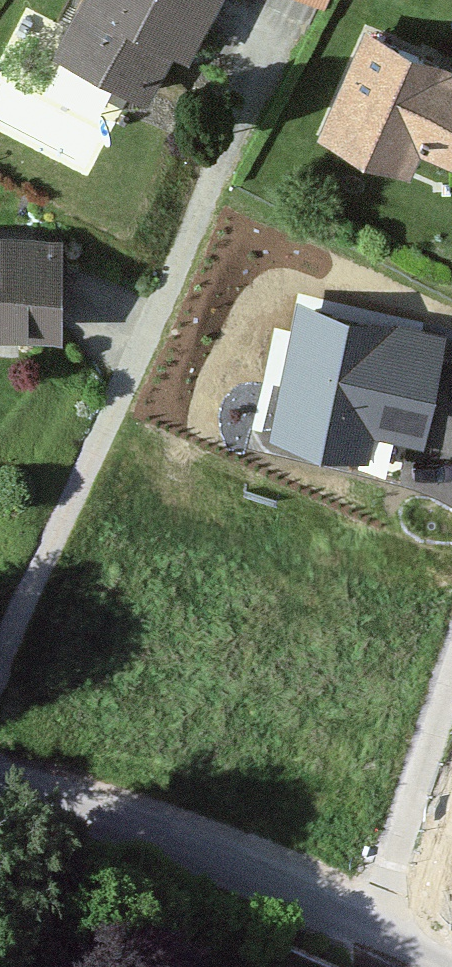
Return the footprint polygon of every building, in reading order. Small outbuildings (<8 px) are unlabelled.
[(215,0),(73,0),(45,59),(142,106),(166,56),(184,64),(215,0)] [(321,136),(408,172),(417,153),(451,168),(451,67),(366,31),(321,136)] [(62,334),(62,231),(0,231),(0,334),(62,334)] [(423,450),(446,338),(314,311),(285,450),(370,468),(376,440),(423,450)]
